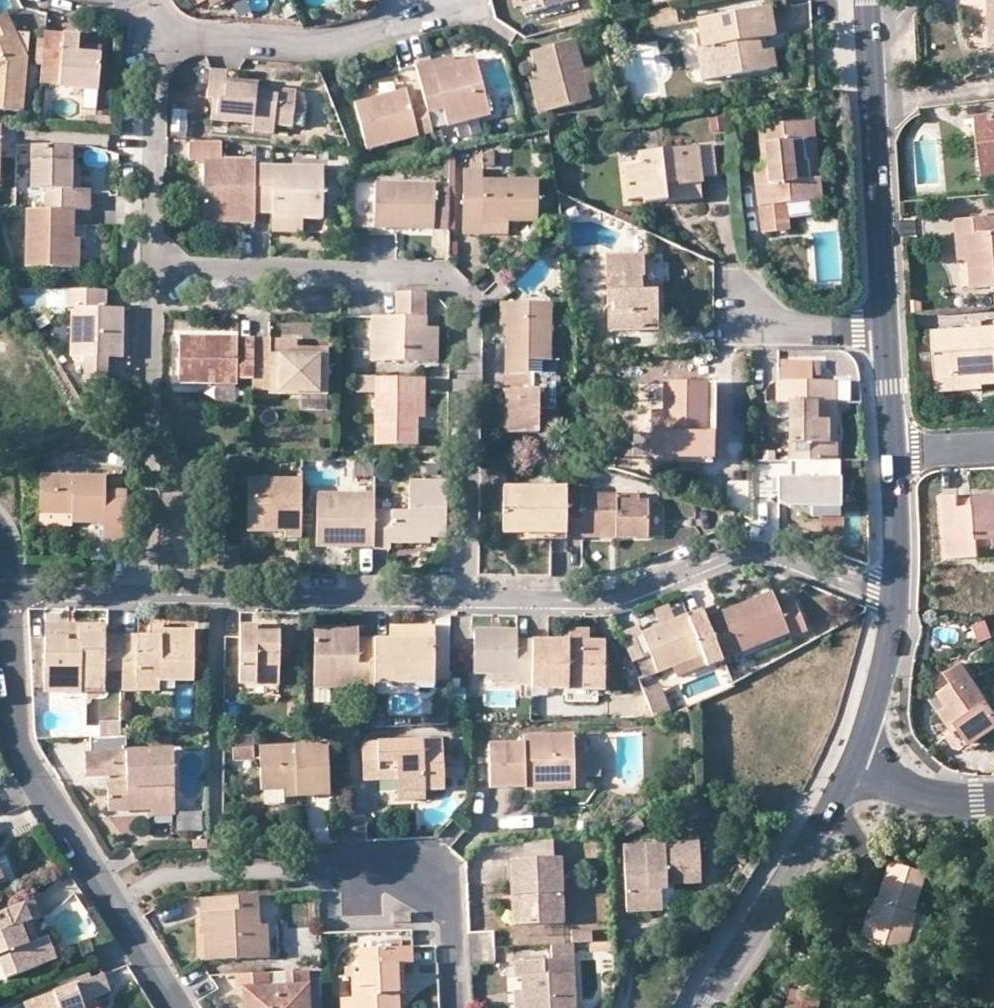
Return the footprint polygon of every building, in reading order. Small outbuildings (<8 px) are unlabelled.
[(200,10),(209,6),(222,0),(195,0),(200,10)] [(229,4),(227,0),(222,0),(209,6),(212,12),(229,4)] [(524,8),(522,0),(514,0),(516,10),(524,8)] [(524,8),(526,15),(566,5),(565,0),(522,0),(524,8)] [(677,19),(674,5),(643,10),(645,24),(677,19)] [(714,48),(719,79),(773,70),(769,50),(763,51),(761,39),(767,38),(777,36),(772,9),(697,22),(702,50),(714,48)] [(22,114),(30,34),(14,31),(8,14),(0,17),(0,111),(22,114)] [(78,57),(78,49),(79,38),(44,35),(41,68),(62,69),(61,86),(98,90),(101,59),(78,57)] [(769,50),(767,38),(761,39),(763,51),(769,50)] [(540,79),(549,113),(591,102),(575,41),(533,52),(540,79)] [(708,81),(719,79),(714,48),(702,50),(708,81)] [(102,51),(78,49),(78,57),(101,59),(102,51)] [(778,49),(769,50),(773,70),(781,68),(778,49)] [(454,56),(432,61),(435,71),(456,65),(454,56)] [(491,114),(487,98),(476,60),(456,65),(435,71),(432,61),(416,66),(426,105),(428,112),(444,108),(448,126),(491,115),(491,114)] [(259,95),(260,88),(260,84),(228,81),(229,74),(211,72),(208,99),(214,100),(211,121),(253,124),(253,133),(275,135),(276,125),(294,128),(296,105),(279,104),(279,97),(259,95)] [(542,115),(549,113),(540,79),(533,81),(542,115)] [(297,92),(260,88),(259,95),(279,97),(279,104),(296,105),(297,92)] [(428,112),(426,105),(412,109),(408,90),(356,104),(370,150),(434,133),(428,112)] [(491,97),(487,98),(491,114),(496,112),(491,97)] [(185,139),(187,113),(172,112),(170,138),(185,139)] [(978,117),(980,135),(985,134),(989,173),(993,173),(993,115),(978,117)] [(980,175),(989,173),(985,134),(980,135),(978,117),(973,117),(980,175)] [(769,185),(759,186),(764,234),(792,231),(789,203),(823,200),(815,122),(763,127),(767,167),(769,185)] [(442,131),(434,133),(440,157),(448,155),(442,131)] [(240,219),(240,224),(255,224),(255,212),(255,186),(256,162),(221,162),(221,144),(191,143),(191,161),(205,162),(204,218),(240,219)] [(679,187),(702,184),(707,184),(706,178),(719,176),(715,145),(639,154),(640,164),(624,165),(628,201),(644,200),(644,205),(668,202),(666,185),(679,184),(679,187)] [(71,189),(73,168),(73,148),(32,147),(31,189),(46,191),(45,209),(74,209),(90,210),(91,189),(80,189),(71,189)] [(757,186),(759,186),(769,185),(767,167),(755,168),(757,186)] [(81,169),(73,168),(71,189),(80,189),(81,169)] [(274,213),(274,218),(297,218),(304,218),(323,218),(324,168),(274,168),(274,186),(255,186),(255,212),(274,213)] [(479,235),(479,222),(510,222),(539,223),(539,181),(485,181),(484,172),(465,171),(465,235),(479,235)] [(377,229),(434,230),(436,189),(436,184),(377,184),(377,229)] [(704,201),(702,184),(679,187),(679,184),(666,185),(668,202),(669,205),(704,201)] [(449,189),(436,189),(434,230),(448,230),(449,189)] [(72,270),(74,238),(74,209),(45,209),(28,209),(27,269),(72,270)] [(960,236),(968,235),(970,259),(975,287),(993,285),(993,216),(959,218),(960,236)] [(297,218),(274,218),(274,232),(297,233),(297,218)] [(510,222),(479,222),(479,235),(509,236),(510,222)] [(962,259),(970,259),(968,235),(960,236),(962,259)] [(82,239),(74,238),(72,270),(81,270),(82,239)] [(617,315),(610,316),(610,332),(659,331),(657,292),(644,292),(644,278),(645,278),(644,255),(607,257),(609,302),(617,303),(617,315)] [(583,266),(582,258),(567,259),(568,266),(583,266)] [(66,310),(66,292),(43,292),(43,310),(66,310)] [(125,311),(109,311),(109,292),(66,292),(66,310),(74,311),(73,360),(88,360),(110,361),(125,361),(125,311)] [(426,294),(399,293),(399,317),(375,316),(375,362),(437,363),(437,327),(426,327),(426,294)] [(924,299),(907,301),(908,313),(924,312),(924,299)] [(508,303),(508,335),(508,359),(552,360),(553,303),(508,303)] [(971,319),(971,328),(984,327),(984,318),(971,319)] [(937,379),(983,377),(984,382),(993,381),(993,327),(984,327),(971,328),(933,331),(937,379)] [(220,379),(238,381),(253,380),(254,340),(238,340),(238,346),(218,346),(210,339),(181,339),(180,386),(214,387),(220,379)] [(272,357),(272,340),(254,340),(253,380),(253,391),(269,392),(270,396),(330,396),(330,357),(272,357)] [(299,341),(272,340),(272,357),(330,357),(330,351),(299,350),(299,341)] [(533,375),(533,359),(508,359),(507,390),(497,390),(496,434),(540,435),(540,411),(556,411),(556,375),(533,375)] [(547,360),(533,359),(533,375),(547,375),(547,360)] [(109,386),(110,361),(88,360),(88,386),(109,386)] [(783,362),(783,382),(814,381),(813,362),(783,362)] [(984,388),(984,382),(983,377),(937,379),(938,391),(984,388)] [(419,394),(427,394),(427,378),(378,378),(378,446),(419,446),(419,421),(419,394)] [(236,387),(238,381),(220,379),(214,387),(236,387)] [(792,461),(831,461),(830,423),(838,422),(838,382),(814,381),(783,382),(780,382),(780,404),(792,404),(792,461)] [(665,420),(653,420),(653,464),(711,465),(712,430),(707,430),(707,392),(665,392),(665,420)] [(427,421),(427,394),(419,394),(419,421),(427,421)] [(838,462),(838,422),(830,423),(831,461),(838,462)] [(840,517),(841,462),(838,462),(831,461),(792,461),(791,461),(791,478),(773,478),(773,493),(778,493),(790,493),(790,508),(812,508),(812,517),(840,517)] [(40,514),(72,514),(72,524),(104,525),(103,538),(128,539),(128,490),(107,490),(107,477),(40,476),(40,514)] [(302,480),(250,479),(248,533),(285,534),(285,540),(300,540),(302,480)] [(392,538),(432,539),(447,539),(448,483),(410,483),(410,512),(376,511),(375,549),(375,551),(391,552),(392,546),(392,538)] [(505,533),(567,534),(567,489),(505,488),(505,533)] [(619,502),(618,495),(584,494),(585,489),(567,489),(567,534),(567,539),(583,539),(582,531),(617,531),(616,539),(649,539),(649,503),(641,503),(640,503),(619,502)] [(778,503),(790,508),(790,493),(778,493),(778,503)] [(358,542),(358,549),(375,549),(376,511),(376,495),(318,494),(318,548),(338,549),(338,541),(358,542)] [(980,546),(979,539),(993,537),(993,494),(974,495),(974,498),(975,506),(960,506),(960,498),(959,495),(943,496),(947,558),(979,556),(980,546)] [(974,498),(960,498),(960,506),(975,506),(974,498)] [(812,508),(790,508),(812,517),(812,508)] [(72,514),(40,514),(40,527),(72,527),(72,524),(72,514)] [(993,545),(993,537),(979,539),(980,546),(993,545)] [(746,594),(751,602),(752,606),(775,596),(771,586),(746,594)] [(752,606),(751,602),(707,619),(724,660),(790,634),(792,639),(808,632),(797,604),(781,610),(775,596),(752,606)] [(655,610),(661,627),(677,619),(670,604),(655,610)] [(704,655),(709,667),(724,660),(707,619),(703,610),(677,619),(661,627),(643,634),(659,674),(673,667),(704,655)] [(47,624),(46,637),(69,637),(69,642),(79,642),(80,625),(47,624)] [(150,624),(150,637),(164,637),(163,630),(164,625),(150,624)] [(69,637),(46,637),(45,693),(82,694),(83,689),(82,678),(106,678),(106,671),(124,671),(125,636),(107,635),(107,625),(80,625),(79,642),(69,642),(69,637)] [(257,634),(257,628),(241,627),(240,684),(279,685),(280,634),(257,634)] [(391,627),(391,641),(436,641),(436,627),(391,627)] [(641,629),(621,636),(632,663),(638,661),(652,655),(643,634),(641,629)] [(164,637),(150,637),(125,636),(124,671),(124,689),(160,690),(162,681),(194,682),(194,631),(163,630),(164,637)] [(375,689),(375,686),(376,640),(361,640),(361,631),(316,630),(315,689),(375,689)] [(570,630),(570,642),(591,642),(591,631),(570,630)] [(516,675),(515,683),(515,686),(532,686),(533,642),(520,642),(520,632),(475,631),(475,675),(492,675),(516,675)] [(436,641),(391,641),(376,640),(375,686),(435,687),(436,641)] [(591,642),(570,642),(533,642),(532,686),(532,690),(606,691),(606,643),(591,642)] [(645,679),(659,674),(652,655),(638,661),(645,679)] [(679,679),(709,667),(704,655),(673,667),(679,679)] [(948,673),(954,683),(941,692),(950,705),(943,710),(957,732),(962,728),(972,742),(993,728),(993,709),(964,663),(948,673)] [(106,689),(106,678),(82,678),(83,689),(106,689)] [(435,696),(435,687),(375,686),(375,689),(375,696),(414,697),(425,700),(432,699),(435,696)] [(672,716),(659,686),(644,693),(655,718),(668,718),(672,716)] [(466,691),(451,691),(451,706),(466,706),(466,691)] [(101,723),(102,738),(122,737),(122,722),(101,723)] [(91,754),(123,752),(122,737),(102,738),(90,739),(91,754)] [(526,777),(575,775),(574,737),(525,738),(525,746),(491,747),(492,788),(527,788),(526,777)] [(254,760),(254,740),(234,741),(234,761),(254,760)] [(397,791),(426,790),(444,790),(443,741),(363,744),(364,780),(379,780),(379,763),(396,763),(397,779),(397,791)] [(297,789),(297,797),(330,796),(328,745),(260,748),(262,791),(286,789),(297,789)] [(150,802),(175,802),(172,750),(123,752),(91,754),(86,754),(86,776),(126,774),(127,785),(108,785),(109,812),(150,809),(150,802)] [(379,780),(397,779),(396,763),(379,763),(379,780)] [(575,789),(575,775),(526,777),(527,788),(527,790),(575,789)] [(287,798),(297,797),(297,789),(286,789),(287,798)] [(426,802),(426,790),(397,791),(397,803),(426,802)] [(176,816),(175,802),(150,802),(150,809),(151,817),(176,816)] [(527,860),(551,859),(550,841),(526,842),(527,860)] [(651,892),(663,892),(669,891),(668,885),(703,884),(701,844),(626,847),(628,913),(651,913),(651,892)] [(521,896),(522,925),(564,923),(561,858),(551,859),(527,860),(511,860),(513,896),(521,896)] [(930,873),(892,863),(881,899),(876,918),(869,916),(863,938),(910,952),(921,914),(918,913),(930,873)] [(664,912),(663,892),(651,892),(651,913),(664,912)] [(514,925),(522,925),(521,896),(513,896),(514,925)] [(875,897),(869,916),(876,918),(881,899),(875,897)] [(212,933),(212,961),(269,958),(268,926),(261,925),(260,898),(202,901),(202,933),(204,933),(212,933)] [(29,944),(39,940),(32,923),(41,919),(34,902),(14,910),(29,944)] [(29,944),(14,910),(0,916),(0,965),(7,981),(49,963),(39,940),(29,944)] [(393,926),(412,925),(411,916),(399,917),(399,914),(393,914),(393,926)] [(930,917),(921,914),(910,952),(919,954),(930,917)] [(594,944),(594,932),(574,932),(574,945),(593,944),(594,944)] [(206,962),(212,961),(212,933),(204,933),(206,962)] [(39,940),(49,963),(58,960),(48,937),(39,940)] [(594,944),(593,944),(594,953),(615,952),(615,943),(594,944)] [(571,945),(552,946),(553,960),(571,960),(571,945)] [(354,1007),(399,1007),(398,995),(398,983),(405,983),(405,965),(413,963),(413,948),(359,950),(361,976),(353,977),(354,1000),(354,1007)] [(825,961),(804,954),(793,986),(814,994),(825,961)] [(525,1007),(574,1007),(571,960),(553,960),(516,962),(516,978),(523,977),(524,990),(525,1007)] [(246,975),(247,991),(304,988),(304,973),(246,975)] [(84,1003),(112,993),(104,974),(26,1004),(27,1007),(86,1007),(84,1003)] [(316,994),(325,994),(325,977),(315,978),(316,994)] [(304,988),(247,991),(248,1007),(305,1007),(304,988)] [(524,990),(516,990),(517,1007),(525,1007),(524,990)] [(354,1000),(339,1000),(340,1007),(354,1007),(354,1000)]
